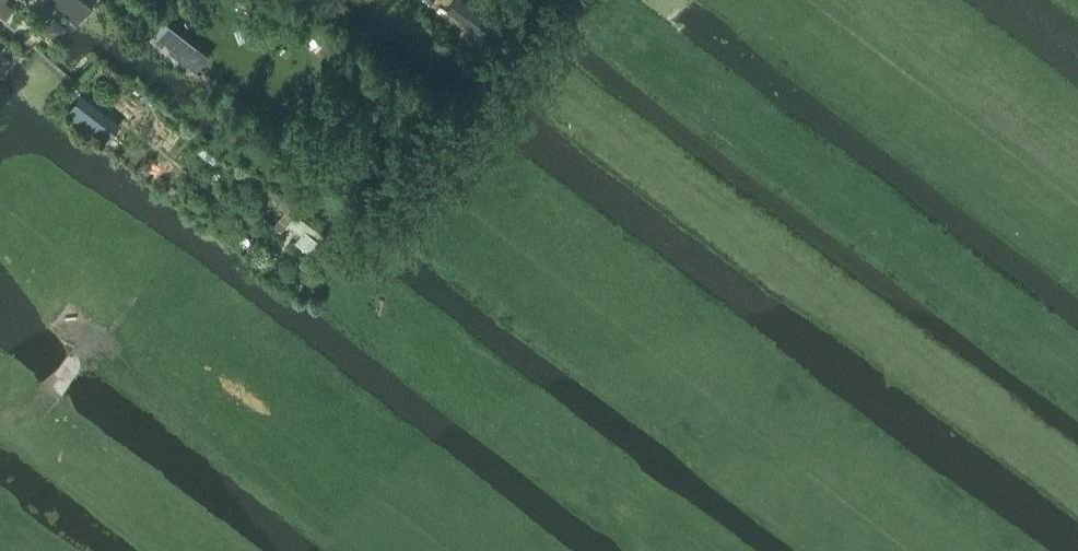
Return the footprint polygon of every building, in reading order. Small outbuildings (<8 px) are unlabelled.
[(3,17),(12,8),(4,0),(0,0),(0,14),(3,17)] [(78,21),(92,7),(83,0),(51,0),(78,21)] [(2,68),(11,59),(13,61),(20,52),(7,41),(0,50),(0,66),(2,68)] [(294,211),(287,221),(301,232),(300,233),(295,240),(296,241),(311,252),(319,241),(322,243),(327,236),(294,211)]
